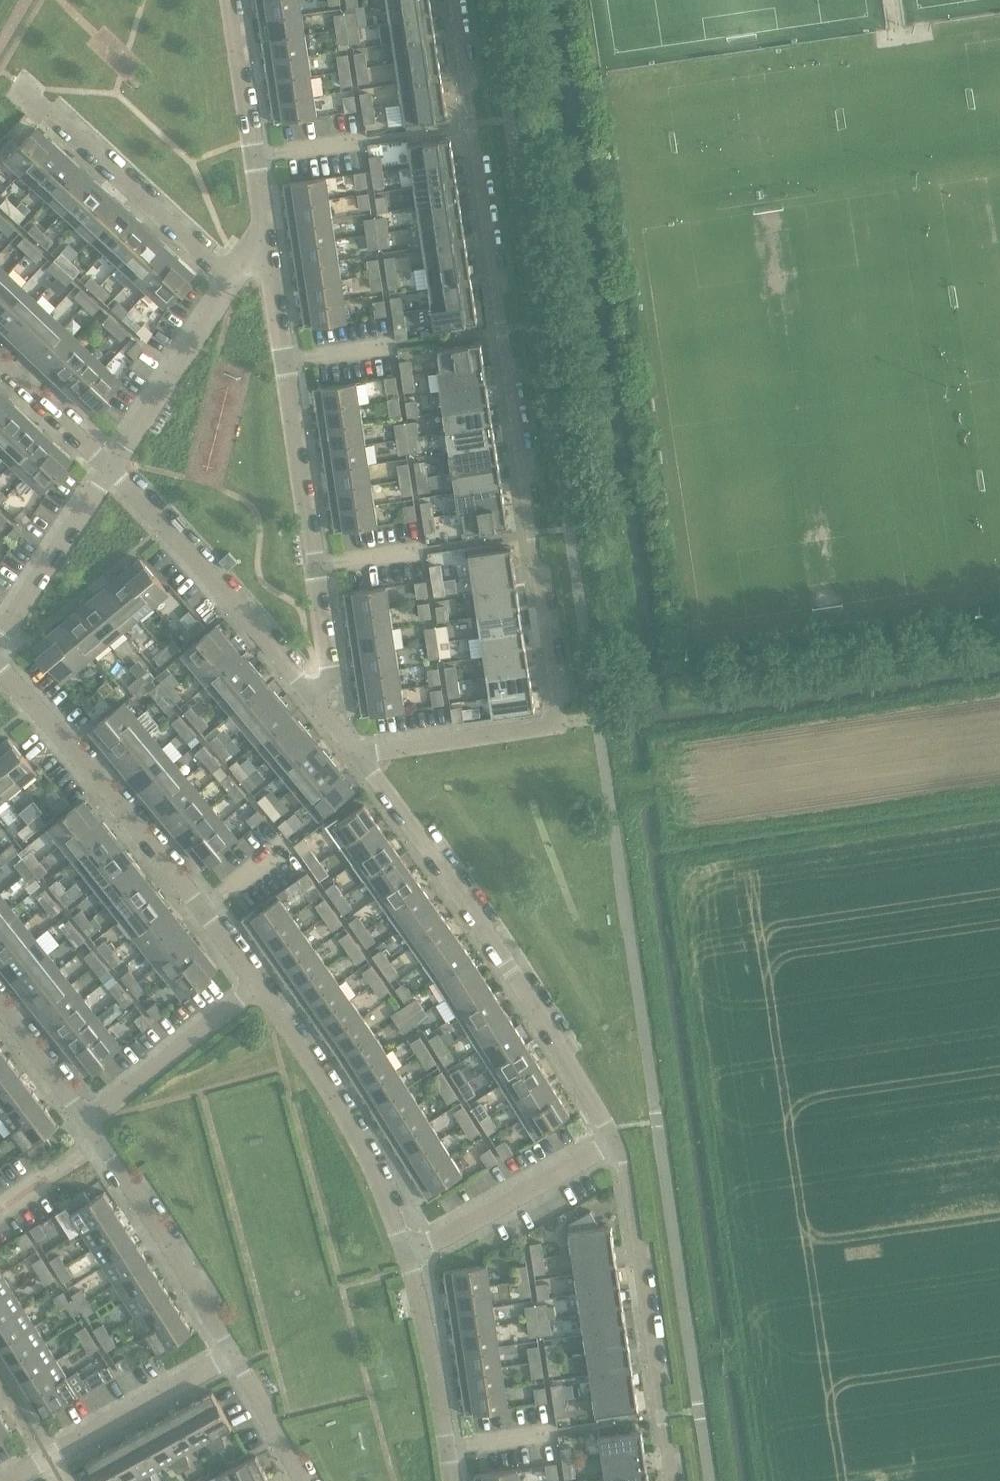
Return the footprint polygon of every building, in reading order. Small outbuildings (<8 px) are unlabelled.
[(257,1),(260,21),(303,15),(301,0),(263,0),(257,1)] [(348,8),(360,6),(359,0),(347,0),(348,8)] [(388,2),(391,22),(434,16),(431,0),(403,0),(388,2)] [(357,14),(346,16),(348,29),(359,27),(357,14)] [(303,15),(260,21),(263,41),(306,35),(303,15)] [(335,18),(337,30),(348,29),(346,16),(335,18)] [(391,22),(381,24),(384,44),(394,43),(437,36),(434,16),(391,22)] [(359,27),(348,29),(350,41),(361,40),(359,27)] [(348,29),(337,30),(339,43),(350,41),(348,29)] [(306,35),(263,41),(266,61),(309,55),(306,35)] [(437,36),(394,43),(397,63),(440,56),(437,36)] [(355,56),(357,69),(369,67),(367,54),(355,56)] [(309,55),(266,61),(269,82),(312,75),(309,55)] [(440,56),(397,63),(400,83),(443,77),(440,56)] [(338,59),(340,71),(351,70),(349,57),(338,59)] [(369,67),(357,69),(359,81),(370,79),(369,67)] [(351,70),(340,71),(342,84),(353,82),(351,70)] [(312,75),(269,82),(272,102),(315,95),(312,75)] [(443,77),(400,83),(403,103),(446,97),(443,77)] [(315,95),(272,102),(275,123),(318,117),(315,95)] [(361,96),(363,109),(375,107),(373,95),(361,96)] [(446,97),(403,103),(406,124),(449,118),(446,97)] [(344,100),(346,112),(357,111),(355,98),(344,100)] [(375,107),(363,109),(365,122),(376,120),(375,107)] [(21,173),(50,142),(35,129),(20,144),(12,136),(0,149),(0,161),(3,164),(7,160),(21,173)] [(452,139),(410,145),(409,145),(412,166),(455,160),(452,139)] [(50,142),(21,173),(35,186),(66,153),(58,145),(56,148),(50,142)] [(66,153),(35,186),(49,199),(78,169),(72,163),(74,160),(66,153)] [(382,158),(371,160),(373,172),(384,171),(382,158)] [(455,160),(412,166),(415,187),(458,180),(455,160)] [(78,169),(49,199),(63,212),(94,179),(86,171),(84,174),(78,169)] [(384,171),(373,172),(374,185),(386,183),(384,171)] [(366,172),(355,174),(357,186),(368,184),(366,172)] [(284,184),(287,205),(330,199),(327,178),(300,182),(284,184)] [(94,179),(63,212),(77,225),(106,195),(100,189),(103,186),(94,179)] [(458,180),(415,187),(418,207),(461,200),(458,180)] [(370,193),(358,195),(360,207),(371,206),(370,193)] [(106,195),(77,225),(91,239),(123,205),(115,198),(112,200),(106,195)] [(9,215),(16,207),(6,198),(0,205),(0,206),(9,215)] [(388,198),(377,200),(379,213),(390,211),(388,198)] [(330,199),(287,205),(290,226),(333,219),(330,199)] [(461,200),(418,207),(421,227),(464,221),(461,200)] [(123,205),(91,239),(106,252),(134,221),(128,215),(131,212),(123,205)] [(16,207),(9,215),(18,223),(25,216),(16,207)] [(333,219),(290,226),(293,246),(336,239),(333,219)] [(388,219),(377,220),(379,233),(390,231),(388,219)] [(0,226),(0,229),(8,236),(15,229),(6,220),(0,226)] [(366,222),(368,235),(379,233),(377,220),(366,222)] [(134,221),(106,252),(120,265),(151,231),(143,224),(140,227),(134,221)] [(464,221),(421,227),(424,247),(467,241),(464,221)] [(27,232),(37,241),(44,233),(35,224),(27,232)] [(151,231),(120,265),(134,278),(163,247),(156,241),(159,239),(151,231)] [(390,231),(379,233),(380,246),(391,244),(390,231)] [(44,233),(37,241),(46,249),(54,242),(44,233)] [(379,233),(368,235),(369,247),(380,246),(379,233)] [(17,245),(27,254),(34,246),(24,237),(17,245)] [(336,239),(293,246),(296,266),(339,260),(336,239)] [(467,241),(424,247),(427,267),(470,261),(467,241)] [(34,246),(27,254),(36,262),(43,255),(34,246)] [(163,247),(134,278),(148,291),(177,260),(163,247)] [(61,253),(54,261),(64,269),(71,262),(61,253)] [(386,261),(388,273),(399,271),(397,259),(386,261)] [(177,260),(148,291),(163,305),(177,290),(180,292),(189,282),(186,280),(191,274),(177,260)] [(339,260),(296,266),(299,286),(342,280),(339,260)] [(64,269),(54,261),(47,268),(56,277),(64,269)] [(368,263),(370,276),(382,274),(380,261),(368,263)] [(470,261),(427,267),(430,287),(473,281),(470,261)] [(71,262),(64,269),(73,278),(80,271),(71,262)] [(64,269),(56,277),(66,286),(73,278),(64,269)] [(399,271),(388,273),(389,286),(401,284),(399,271)] [(382,274),(370,276),(372,288),(383,287),(382,274)] [(0,282),(0,310),(21,288),(7,275),(0,282)] [(84,284),(94,293),(101,286),(91,277),(84,284)] [(342,280),(299,286),(302,306),(345,300),(342,280)] [(473,281),(430,287),(433,308),(476,301),(473,281)] [(101,286),(94,293),(103,302),(110,294),(101,286)] [(0,310),(0,326),(6,332),(35,302),(21,288),(0,310)] [(74,297),(83,306),(90,298),(81,290),(74,297)] [(90,298),(83,306),(93,315),(100,307),(90,298)] [(392,301),(393,313),(405,312),(403,299),(392,301)] [(345,300),(302,306),(305,327),(348,321),(345,300)] [(476,301),(433,308),(436,329),(479,322),(476,301)] [(35,302),(6,332),(12,338),(9,340),(17,348),(49,315),(35,302)] [(118,302),(111,310),(122,319),(129,312),(118,302)] [(374,304),(376,317),(388,315),(386,303),(374,304)] [(405,312),(393,313),(395,326),(407,324),(405,312)] [(49,315),(17,348),(25,355),(28,353),(34,358),(63,328),(49,315)] [(102,323),(111,332),(118,325),(109,316),(102,323)] [(118,325),(111,332),(121,341),(128,333),(118,325)] [(147,342),(153,333),(144,325),(136,332),(147,342)] [(63,328),(34,358),(48,372),(77,341),(63,328)] [(77,341),(48,372),(62,385),(90,355),(77,341)] [(127,352),(135,360),(143,348),(137,342),(127,352)] [(482,343),(440,350),(439,350),(442,370),(442,371),(485,365),(482,343)] [(90,355),(62,385),(75,398),(104,368),(90,355)] [(412,362),(401,364),(403,377),(414,375),(412,362)] [(438,370),(441,392),(488,385),(485,365),(442,371),(442,370),(438,370)] [(104,368),(75,398),(90,412),(95,406),(98,409),(108,399),(105,396),(119,382),(104,368)] [(414,375),(403,377),(405,389),(416,388),(414,375)] [(397,376),(385,378),(387,391),(398,389),(397,376)] [(314,389),(318,410),(360,404),(357,382),(330,386),(314,389)] [(488,385),(441,392),(444,412),(491,405),(488,385)] [(0,392),(0,420),(13,406),(7,401),(9,398),(1,390),(0,392)] [(400,398),(389,399),(390,412),(402,410),(400,398)] [(418,403),(407,404),(409,417),(420,415),(418,403)] [(360,404),(318,410),(321,430),(363,424),(360,404)] [(491,405),(444,412),(447,432),(494,425),(491,405)] [(0,420),(0,448),(29,417),(21,410),(19,412),(13,406),(0,420)] [(0,448),(0,452),(12,464),(41,433),(35,427),(37,425),(29,417),(0,448)] [(363,424),(321,430),(324,450),(366,444),(363,424)] [(418,424),(407,425),(409,438),(420,436),(418,424)] [(396,427),(398,439),(409,438),(407,425),(396,427)] [(494,425),(447,432),(450,452),(497,445),(494,425)] [(41,433),(12,464),(25,477),(55,446),(41,433)] [(420,436),(409,438),(411,450),(422,449),(420,436)] [(409,438),(398,439),(399,452),(411,450),(409,438)] [(366,444),(324,450),(327,470),(369,464),(366,444)] [(497,445),(450,452),(453,472),(500,465),(497,445)] [(55,446),(25,477),(40,491),(54,476),(57,478),(66,469),(64,466),(69,460),(55,446)] [(416,465),(418,478),(429,476),(427,463),(416,465)] [(369,464),(327,470),(330,491),(372,484),(369,464)] [(500,465),(453,472),(456,493),(503,486),(500,465)] [(399,467),(400,480),(412,478),(410,466),(399,467)] [(429,476),(418,478),(420,490),(431,489),(429,476)] [(412,478),(400,480),(402,493),(414,491),(412,478)] [(372,484),(330,491),(333,511),(375,504),(372,484)] [(503,486),(456,493),(460,514),(464,513),(463,512),(506,506),(503,486)] [(375,504),(333,511),(336,532),(378,526),(375,504)] [(422,505),(424,518),(435,516),(433,504),(422,505)] [(463,512),(464,513),(466,533),(509,527),(506,506),(463,512)] [(405,509),(407,521),(418,520),(416,507),(405,509)] [(24,528),(31,519),(22,510),(14,518),(24,528)] [(435,516),(424,518),(426,531),(437,529),(435,516)] [(5,537),(13,545),(21,533),(15,527),(5,537)] [(491,544),(469,548),(473,575),(515,569),(512,548),(492,551),(491,544)] [(230,552),(223,558),(220,561),(229,570),(239,562),(230,552)] [(142,559),(126,572),(153,604),(168,592),(142,559)] [(442,567),(431,569),(433,581),(444,580),(442,567)] [(515,569),(473,575),(476,596),(518,589),(515,569)] [(117,575),(109,582),(138,617),(153,604),(126,572),(120,577),(117,575)] [(444,580),(433,581),(435,594),(446,592),(444,580)] [(427,581),(416,583),(417,595),(429,594),(427,581)] [(103,591),(97,597),(123,629),(138,617),(109,582),(101,589),(103,591)] [(345,593),(348,615),(391,608),(387,587),(360,591),(345,593)] [(518,589),(476,596),(479,616),(521,609),(518,589)] [(88,599),(79,606),(109,641),(123,629),(97,597),(90,602),(88,599)] [(432,615),(430,602),(419,604),(421,616),(432,615)] [(73,616),(67,621),(94,654),(109,641),(79,606),(71,613),(73,616)] [(448,607),(437,609),(439,622),(450,620),(448,607)] [(391,608),(348,615),(351,635),(394,628),(391,608)] [(521,609),(479,616),(482,636),(524,630),(521,609)] [(206,627),(199,619),(188,628),(195,636),(206,627)] [(67,621),(52,634),(79,666),(94,654),(67,621)] [(185,653),(198,668),(230,641),(217,626),(185,653)] [(394,628),(351,635),(354,655),(397,649),(394,628)] [(448,628),(437,630),(439,642),(450,641),(448,628)] [(426,631),(428,644),(439,642),(437,630),(426,631)] [(524,630),(482,636),(485,656),(527,650),(524,630)] [(39,655),(47,665),(50,663),(64,679),(79,666),(52,634),(37,646),(42,653),(39,655)] [(174,640),(164,648),(171,656),(181,648),(174,640)] [(230,641),(198,668),(210,683),(242,656),(230,641)] [(450,641),(439,642),(441,655),(452,653),(450,641)] [(439,642),(428,644),(430,656),(441,655),(439,642)] [(171,656),(164,648),(154,657),(161,665),(171,656)] [(397,649),(354,655),(357,675),(400,669),(397,649)] [(527,650),(485,656),(488,676),(530,670),(527,650)] [(242,656),(210,683),(222,698),(257,669),(250,660),(247,662),(242,656)] [(446,670),(448,682),(459,681),(457,668),(446,670)] [(149,669),(139,678),(145,685),(155,677),(149,669)] [(257,669),(222,698),(235,713),(267,686),(261,679),(264,677),(257,669)] [(400,669),(357,675),(360,695),(402,689),(400,669)] [(442,683),(440,670),(429,672),(431,685),(442,683)] [(530,670),(488,676),(490,697),(533,690),(530,670)] [(145,685),(139,678),(129,686),(135,694),(145,685)] [(166,678),(158,684),(166,694),(175,688),(166,678)] [(459,681),(448,682),(450,695),(461,693),(459,681)] [(166,694),(158,684),(150,691),(158,701),(166,694)] [(267,686),(235,713),(247,728),(282,698),(275,690),(272,692),(267,686)] [(116,688),(105,697),(112,705),(123,696),(116,688)] [(175,688),(166,694),(175,704),(183,698),(175,688)] [(402,689),(360,695),(363,716),(406,710),(402,689)] [(533,690),(490,697),(494,718),(536,711),(533,690)] [(432,693),(434,706),(445,704),(443,692),(432,693)] [(166,694),(158,701),(167,711),(175,704),(166,694)] [(282,698),(247,728),(259,742),(292,715),(286,709),(289,707),(282,698)] [(99,702),(88,711),(95,719),(106,710),(99,702)] [(93,729),(106,745),(138,718),(125,702),(93,729)] [(185,712),(193,722),(201,715),(193,705),(185,712)] [(454,723),(465,722),(463,709),(452,711),(454,723)] [(201,715),(193,722),(202,732),(210,725),(201,715)] [(292,715),(259,742),(271,757),(307,728),(300,719),(297,722),(292,715)] [(172,723),(181,733),(189,726),(180,716),(172,723)] [(138,718),(106,745),(111,751),(108,754),(115,762),(150,733),(138,718)] [(189,726),(181,733),(189,743),(197,736),(189,726)] [(307,728),(271,757),(284,772),(316,745),(311,739),(314,736),(307,728)] [(150,733),(115,762),(122,770),(125,768),(130,774),(163,748),(150,733)] [(210,742),(218,752),(226,745),(218,735),(210,742)] [(0,746),(0,759),(21,784),(36,771),(10,739),(0,746)] [(226,745),(218,752),(226,762),(234,755),(226,745)] [(316,745),(284,772),(296,787),(331,757),(324,749),(321,751),(316,745)] [(197,752),(205,762),(213,756),(205,746),(197,752)] [(163,748),(130,774),(136,781),(133,783),(140,792),(175,762),(163,748)] [(213,756),(205,762),(214,772),(222,766),(213,756)] [(331,757),(296,787),(308,801),(341,774),(335,768),(338,766),(331,757)] [(6,796),(21,784),(0,759),(0,789),(6,796)] [(175,762),(140,792),(147,800),(150,798),(155,804),(187,777),(175,762)] [(234,771),(242,781),(250,775),(242,765),(234,771)] [(341,774),(308,801),(321,817),(354,790),(341,774)] [(221,782),(230,792),(238,785),(229,775),(221,782)] [(250,775),(242,781),(251,791),(259,785),(250,775)] [(187,777),(155,804),(167,819),(199,792),(187,777)] [(238,785),(230,792),(238,802),(246,795),(238,785)] [(199,792),(167,819),(179,833),(212,807),(199,792)] [(259,801),(267,811),(275,804),(267,794),(259,801)] [(71,804),(64,796),(53,805),(60,813),(71,804)] [(51,827),(64,843),(97,817),(84,801),(51,827)] [(275,804),(267,811),(275,821),(283,814),(275,804)] [(327,826),(342,847),(377,822),(365,805),(341,822),(338,818),(327,826)] [(212,807),(179,833),(192,848),(224,821),(212,807)] [(248,819),(254,827),(265,818),(259,810),(248,819)] [(296,813),(288,819),(291,823),(296,830),(304,823),(296,813)] [(40,815),(29,824),(36,832),(46,824),(40,815)] [(97,817),(64,843),(76,858),(112,830),(105,821),(102,823),(97,817)] [(287,819),(279,825),(288,836),(296,830),(291,823),(288,819),(287,819)] [(224,821),(192,848),(205,864),(211,859),(213,862),(224,853),(221,850),(237,837),(224,821)] [(377,822),(342,847),(353,864),(389,839),(377,822)] [(36,832),(29,824),(19,832),(26,840),(36,832)] [(112,830),(76,858),(88,873),(121,847),(116,840),(118,838),(112,830)] [(389,839),(353,864),(365,881),(401,856),(389,839)] [(13,844),(3,852),(10,860),(20,852),(13,844)] [(121,847),(88,873),(100,888),(135,860),(129,851),(126,853),(121,847)] [(32,851),(24,858),(32,868),(40,861),(32,851)] [(314,851),(304,858),(312,868),(321,862),(314,851)] [(3,852),(0,854),(0,868),(10,860),(3,852)] [(401,856),(365,881),(377,897),(412,872),(401,856)] [(16,864),(24,875),(32,868),(24,858),(16,864)] [(135,860),(100,888),(112,903),(145,877),(139,870),(142,868),(135,860)] [(40,861),(32,868),(40,878),(49,872),(40,861)] [(321,862),(312,868),(319,879),(328,872),(321,862)] [(32,868),(24,875),(32,885),(40,878),(32,868)] [(412,872),(377,897),(389,914),(424,889),(412,872)] [(308,873),(298,880),(304,887),(306,890),(315,884),(308,873)] [(145,877),(112,903),(124,918),(159,890),(153,881),(150,883),(145,877)] [(50,886),(58,896),(66,890),(58,880),(50,886)] [(298,880),(277,895),(280,899),(281,898),(283,902),(304,887),(298,880)] [(328,891),(335,902),(345,895),(337,885),(328,891)] [(424,889),(389,914),(401,931),(436,906),(424,889)] [(37,896),(46,906),(54,900),(46,890),(37,896)] [(66,890),(58,896),(66,907),(75,900),(66,890)] [(159,890),(124,918),(136,933),(169,907),(163,901),(166,898),(159,890)] [(0,894),(0,918),(12,908),(0,893),(0,894)] [(345,895),(335,902),(343,912),(352,906),(345,895)] [(243,919),(258,941),(293,916),(283,902),(281,898),(280,899),(258,914),(256,910),(243,919)] [(54,900),(46,906),(54,917),(62,910),(54,900)] [(318,908),(325,918),(335,911),(327,901),(318,908)] [(436,906),(401,931),(412,947),(448,922),(436,906)] [(169,907),(136,933),(148,948),(180,922),(169,907)] [(0,918),(0,943),(24,923),(12,908),(0,918)] [(75,917),(83,927),(91,920),(83,910),(75,917)] [(335,911),(325,918),(333,928),(342,922),(335,911)] [(293,916),(258,941),(269,957),(305,933),(293,916)] [(351,925),(359,935),(368,929),(361,918),(351,925)] [(91,920),(83,927),(90,937),(98,930),(91,920)] [(62,927),(70,937),(78,930),(70,921),(62,927)] [(180,922),(148,948),(160,963),(192,937),(180,922)] [(448,922),(412,947),(424,964),(459,939),(448,922)] [(0,943),(0,966),(1,967),(36,938),(24,923),(0,943)] [(368,929),(359,935),(366,946),(375,939),(368,929)] [(78,930),(70,937),(78,947),(86,940),(78,930)] [(305,933),(269,957),(281,974),(316,949),(305,933)] [(341,941),(349,951),(358,945),(351,934),(341,941)] [(192,937),(160,963),(171,979),(204,952),(192,937)] [(36,938),(1,967),(7,976),(10,973),(15,980),(48,954),(36,938)] [(459,939),(424,964),(436,981),(472,957),(459,939)] [(98,947),(106,957),(114,950),(106,940),(98,947)] [(358,945),(349,951),(356,962),(365,955),(358,945)] [(316,949),(281,974),(293,991),(328,966),(316,949)] [(85,957),(93,967),(102,960),(94,950),(85,957)] [(114,950),(106,957),(114,967),(122,961),(114,950)] [(204,952),(171,979),(184,994),(200,982),(202,985),(213,976),(211,973),(217,968),(204,952)] [(375,958),(382,969),(391,962),(384,952),(375,958)] [(48,954),(15,980),(21,986),(18,988),(24,997),(60,969),(48,954)] [(472,957),(436,981),(447,998),(484,975),(472,957)] [(102,960),(93,967),(102,977),(110,971),(102,960)] [(391,962),(382,969),(389,979),(399,972),(391,962)] [(328,966),(293,991),(304,1008),(340,983),(328,966)] [(365,974),(372,985),(382,978),(374,968),(365,974)] [(60,969),(24,997),(31,1006),(34,1003),(39,1010),(72,984),(60,969)] [(122,977),(130,987),(138,980),(130,970),(122,977)] [(484,975),(447,998),(458,1015),(494,993),(484,975)] [(382,978),(372,985),(380,995),(389,989),(382,978)] [(109,987),(117,997),(125,991),(117,980),(109,987)] [(138,980),(130,987),(138,997),(146,991),(138,980)] [(340,983),(304,1008),(316,1024),(352,999),(340,983)] [(72,984),(39,1010),(51,1025),(84,999),(72,984)] [(407,985),(398,991),(405,1002),(415,995),(407,985)] [(125,991),(117,997),(125,1007),(133,1001),(125,991)] [(494,993),(458,1015),(469,1033),(505,1010),(494,993)] [(84,999),(51,1025),(63,1040),(96,1014),(84,999)] [(352,999),(316,1024),(328,1041),(363,1016),(352,999)] [(420,1000),(407,1009),(411,1016),(424,1008),(420,1000)] [(157,1021),(165,1014),(156,1003),(148,1009),(157,1021)] [(424,1008),(411,1016),(416,1023),(429,1015),(424,1008)] [(394,1017),(398,1024),(411,1016),(407,1009),(394,1017)] [(505,1010),(469,1033),(479,1050),(516,1027),(505,1010)] [(135,1020),(144,1031),(152,1024),(143,1013),(135,1020)] [(96,1014),(63,1040),(75,1055),(108,1029),(96,1014)] [(363,1016),(328,1041),(340,1058),(376,1034),(363,1016)] [(411,1016),(398,1024),(403,1031),(416,1023),(411,1016)] [(516,1027),(479,1050),(490,1067),(527,1044),(516,1027)] [(108,1029),(75,1055),(88,1071),(94,1066),(96,1069),(107,1060),(105,1057),(121,1045),(108,1029)] [(376,1034),(340,1058),(351,1075),(387,1052),(376,1034)] [(431,1041),(438,1052),(447,1046),(441,1035),(431,1041)] [(413,1045),(419,1056),(429,1050),(422,1039),(413,1045)] [(527,1044),(490,1067),(501,1085),(538,1062),(527,1044)] [(447,1046),(438,1052),(445,1063),(454,1057),(447,1046)] [(10,1059),(10,1058),(9,1059),(0,1047),(0,1066),(10,1059)] [(429,1050),(419,1056),(426,1067),(436,1061),(429,1050)] [(387,1052),(351,1075),(361,1092),(398,1069),(387,1052)] [(0,1066),(0,1092),(22,1075),(21,1075),(10,1060),(10,1059),(0,1066)] [(538,1062),(501,1085),(512,1102),(549,1079),(538,1062)] [(398,1069),(361,1092),(372,1110),(409,1087),(398,1069)] [(453,1076),(459,1087),(469,1081),(462,1070),(453,1076)] [(434,1080),(441,1091),(451,1085),(444,1074),(434,1080)] [(0,1092),(0,1114),(2,1116),(35,1091),(34,1091),(33,1091),(22,1076),(23,1076),(22,1075),(0,1092)] [(549,1079),(512,1102),(523,1119),(559,1096),(549,1079)] [(469,1081),(459,1087),(466,1098),(476,1092),(469,1081)] [(451,1085),(441,1091),(448,1101),(457,1095),(451,1085)] [(409,1087),(372,1110),(383,1127),(420,1104),(409,1087)] [(35,1091),(2,1116),(14,1132),(47,1108),(46,1107),(46,1108),(34,1092),(35,1092),(35,1091)] [(559,1096),(523,1119),(537,1141),(549,1134),(546,1130),(571,1114),(559,1096)] [(420,1104),(383,1127),(394,1144),(430,1121),(420,1104)] [(474,1111),(481,1121),(491,1115),(484,1105),(474,1111)] [(47,1108),(14,1132),(34,1159),(54,1145),(46,1135),(60,1125),(59,1124),(58,1125),(47,1109),(47,1108)] [(456,1114),(463,1125),(472,1119),(466,1108),(456,1114)] [(491,1115),(481,1121),(488,1132),(497,1126),(491,1115)] [(472,1119),(463,1125),(469,1136),(479,1130),(472,1119)] [(430,1121),(394,1144),(405,1162),(441,1139),(430,1121)] [(441,1139),(405,1162),(415,1179),(452,1156),(441,1139)] [(505,1159),(514,1153),(508,1143),(498,1149),(505,1159)] [(482,1157),(489,1168),(499,1162),(492,1151),(482,1157)] [(452,1156),(415,1179),(429,1201),(443,1193),(440,1189),(463,1174),(452,1156)] [(65,1203),(82,1232),(117,1210),(117,1209),(116,1210),(105,1193),(106,1193),(106,1191),(91,1201),(85,1191),(65,1203)] [(117,1210),(82,1232),(93,1249),(128,1227),(128,1226),(127,1227),(117,1211),(117,1210)] [(570,1232),(573,1253),(616,1247),(612,1225),(598,1228),(598,1224),(599,1223),(592,1211),(591,1211),(592,1211),(569,1224),(570,1232)] [(40,1224),(32,1230),(38,1240),(47,1235),(40,1224)] [(128,1227),(93,1249),(104,1266),(139,1244),(138,1244),(128,1228),(128,1227)] [(26,1233),(18,1238),(24,1249),(33,1243),(26,1233)] [(139,1244),(104,1266),(115,1283),(150,1261),(149,1261),(138,1245),(139,1245),(139,1244)] [(543,1245),(532,1246),(533,1259),(545,1257),(543,1245)] [(616,1247),(573,1253),(576,1273),(619,1267),(616,1247)] [(51,1261),(58,1271),(67,1266),(60,1255),(51,1261)] [(545,1257),(533,1259),(535,1272),(547,1270),(545,1257)] [(33,1263),(40,1274),(49,1268),(42,1258),(33,1263)] [(150,1261),(115,1283),(126,1301),(161,1279),(160,1278),(160,1279),(149,1262),(150,1262),(150,1261)] [(445,1271),(448,1292),(491,1286),(488,1265),(445,1271)] [(67,1266),(58,1271),(64,1281),(73,1276),(67,1266)] [(619,1267),(576,1273),(579,1294),(622,1287),(619,1267)] [(49,1268),(40,1274),(47,1284),(55,1279),(49,1268)] [(517,1269),(519,1282),(530,1280),(528,1268),(517,1269)] [(0,1275),(0,1299),(13,1291),(3,1274),(0,1275)] [(161,1279),(126,1301),(137,1318),(172,1296),(171,1295),(171,1296),(160,1280),(161,1279)] [(530,1280),(519,1282),(521,1295),(532,1293),(530,1280)] [(549,1285),(537,1287),(539,1299),(551,1298),(549,1285)] [(491,1286),(448,1292),(451,1312),(494,1306),(491,1286)] [(622,1287),(579,1294),(582,1314),(624,1307),(622,1287)] [(73,1295),(75,1299),(76,1299),(80,1306),(88,1300),(82,1290),(73,1295)] [(0,1299),(0,1323),(24,1308),(13,1291),(0,1299)] [(62,1308),(67,1305),(67,1304),(70,1303),(70,1302),(64,1292),(55,1298),(62,1308)] [(172,1296),(137,1318),(148,1335),(183,1313),(182,1313),(181,1313),(171,1297),(172,1296)] [(67,1305),(74,1315),(82,1310),(82,1309),(80,1306),(76,1299),(75,1299),(70,1302),(70,1303),(67,1304),(67,1305)] [(88,1300),(80,1306),(82,1309),(82,1310),(86,1316),(95,1310),(88,1300)] [(494,1306),(451,1312),(454,1333),(497,1327),(494,1306)] [(548,1306),(537,1307),(539,1320),(550,1318),(548,1306)] [(526,1309),(528,1322),(539,1320),(537,1307),(526,1309)] [(624,1307),(582,1314),(585,1334),(627,1327),(624,1307)] [(0,1323),(0,1344),(1,1346),(0,1347),(1,1347),(35,1325),(24,1308),(0,1323)] [(183,1313),(148,1335),(159,1353),(194,1331),(193,1330),(192,1330),(182,1314),(183,1314),(183,1313)] [(550,1318),(539,1320),(541,1333),(552,1331),(550,1318)] [(539,1320),(528,1322),(530,1334),(541,1333),(539,1320)] [(95,1330),(101,1340),(110,1335),(104,1324),(95,1330)] [(35,1325),(1,1347),(1,1348),(2,1347),(12,1363),(11,1364),(12,1364),(46,1342),(35,1325)] [(77,1332),(84,1343),(92,1337),(86,1327),(77,1332)] [(497,1327),(454,1333),(457,1353),(500,1347),(497,1327)] [(627,1327),(585,1334),(588,1354),(630,1348),(627,1327)] [(110,1335),(101,1340),(108,1351),(117,1345),(110,1335)] [(92,1337),(84,1343),(90,1353),(99,1348),(92,1337)] [(46,1342),(12,1364),(12,1365),(13,1364),(23,1381),(22,1381),(22,1382),(57,1360),(46,1342)] [(546,1347),(548,1360),(560,1358),(558,1346),(546,1347)] [(500,1347),(457,1353),(460,1373),(503,1367),(500,1347)] [(529,1350),(531,1363),(542,1361),(540,1348),(529,1350)] [(630,1348),(588,1354),(591,1374),(633,1368),(630,1348)] [(122,1373),(132,1368),(126,1358),(116,1363),(122,1373)] [(560,1358),(548,1360),(550,1372),(561,1371),(560,1358)] [(57,1360),(22,1382),(23,1382),(24,1382),(34,1398),(33,1398),(33,1399),(68,1377),(57,1360)] [(542,1361),(531,1363),(533,1375),(544,1374),(542,1361)] [(101,1371),(107,1382),(117,1377),(110,1366),(101,1371)] [(503,1367),(460,1373),(463,1393),(506,1387),(503,1367)] [(633,1368),(591,1374),(594,1394),(636,1388),(633,1368)] [(101,1370),(83,1380),(91,1391),(107,1382),(101,1371),(101,1370)] [(68,1377),(33,1399),(34,1399),(45,1415),(44,1416),(45,1417),(49,1414),(79,1395),(68,1377)] [(552,1388),(554,1400),(565,1399),(564,1386),(552,1388)] [(506,1387),(463,1393),(466,1415),(509,1408),(506,1387)] [(636,1388),(594,1394),(597,1416),(640,1409),(636,1388)] [(535,1391),(537,1404),(548,1402),(546,1390),(535,1391)] [(213,1392),(195,1403),(221,1451),(227,1447),(224,1437),(222,1434),(233,1428),(213,1392)] [(565,1399),(554,1400),(556,1413),(567,1411),(565,1399)] [(195,1403),(177,1413),(196,1448),(206,1442),(208,1446),(216,1454),(221,1451),(195,1403)] [(177,1413),(159,1423),(186,1470),(191,1467),(188,1457),(186,1454),(196,1448),(177,1413)] [(0,1415),(0,1440),(13,1432),(12,1431),(11,1432),(1,1415),(2,1415),(2,1414),(0,1415)] [(159,1423),(141,1433),(161,1468),(171,1462),(173,1465),(180,1474),(186,1470),(159,1423)] [(643,1430),(601,1436),(600,1437),(603,1458),(646,1451),(643,1430)] [(123,1443),(145,1480),(154,1480),(152,1477),(151,1473),(161,1468),(141,1433),(123,1443)] [(106,1452),(121,1480),(145,1480),(123,1443),(106,1452)] [(573,1449),(562,1451),(564,1463),(575,1462),(573,1449)] [(646,1451),(603,1458),(606,1478),(649,1472),(646,1451)] [(106,1452),(87,1463),(97,1480),(121,1480),(106,1452)] [(267,1475),(257,1456),(221,1474),(225,1480),(255,1480),(267,1475)] [(575,1462),(564,1463),(565,1476),(577,1474),(575,1462)] [(557,1464),(546,1465),(548,1478),(559,1476),(557,1464)] [(476,1480),(520,1480),(518,1469),(475,1476),(476,1480)] [(606,1478),(606,1480),(650,1480),(649,1472),(606,1478)]
